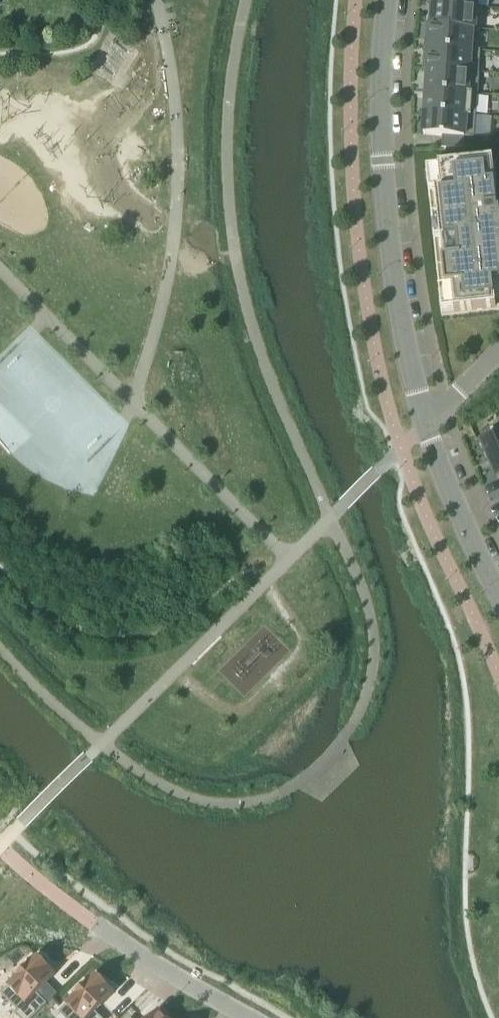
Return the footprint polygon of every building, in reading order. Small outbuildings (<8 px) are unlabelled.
[(429,25),(480,29),(481,8),(433,4),(431,25),(429,25)] [(429,25),(427,47),(481,51),(481,50),(476,50),(477,30),(480,30),(480,29),(429,25)] [(427,47),(426,68),(479,72),(481,51),(427,47)] [(426,68),(426,70),(428,70),(427,90),(477,93),(479,72),(426,68)] [(427,90),(425,111),(476,115),(477,93),(427,90)] [(425,111),(423,134),(443,136),(442,149),(464,147),(464,137),(474,138),(474,135),(476,115),(425,111)] [(498,209),(496,197),(493,161),(426,168),(442,314),(498,307),(498,209)] [(498,429),(485,434),(486,438),(481,440),(497,478),(498,477),(498,430),(498,429)] [(1,993),(18,1011),(15,1014),(19,1017),(33,1017),(47,1004),(37,994),(56,975),(49,968),(38,957),(28,966),(27,966),(25,964),(14,974),(17,977),(16,977),(17,977),(1,993)] [(59,1012),(65,1017),(101,1017),(96,1012),(114,994),(107,987),(108,986),(96,975),(87,984),(86,984),(86,985),(83,982),(73,993),(75,995),(75,996),(59,1012)]
